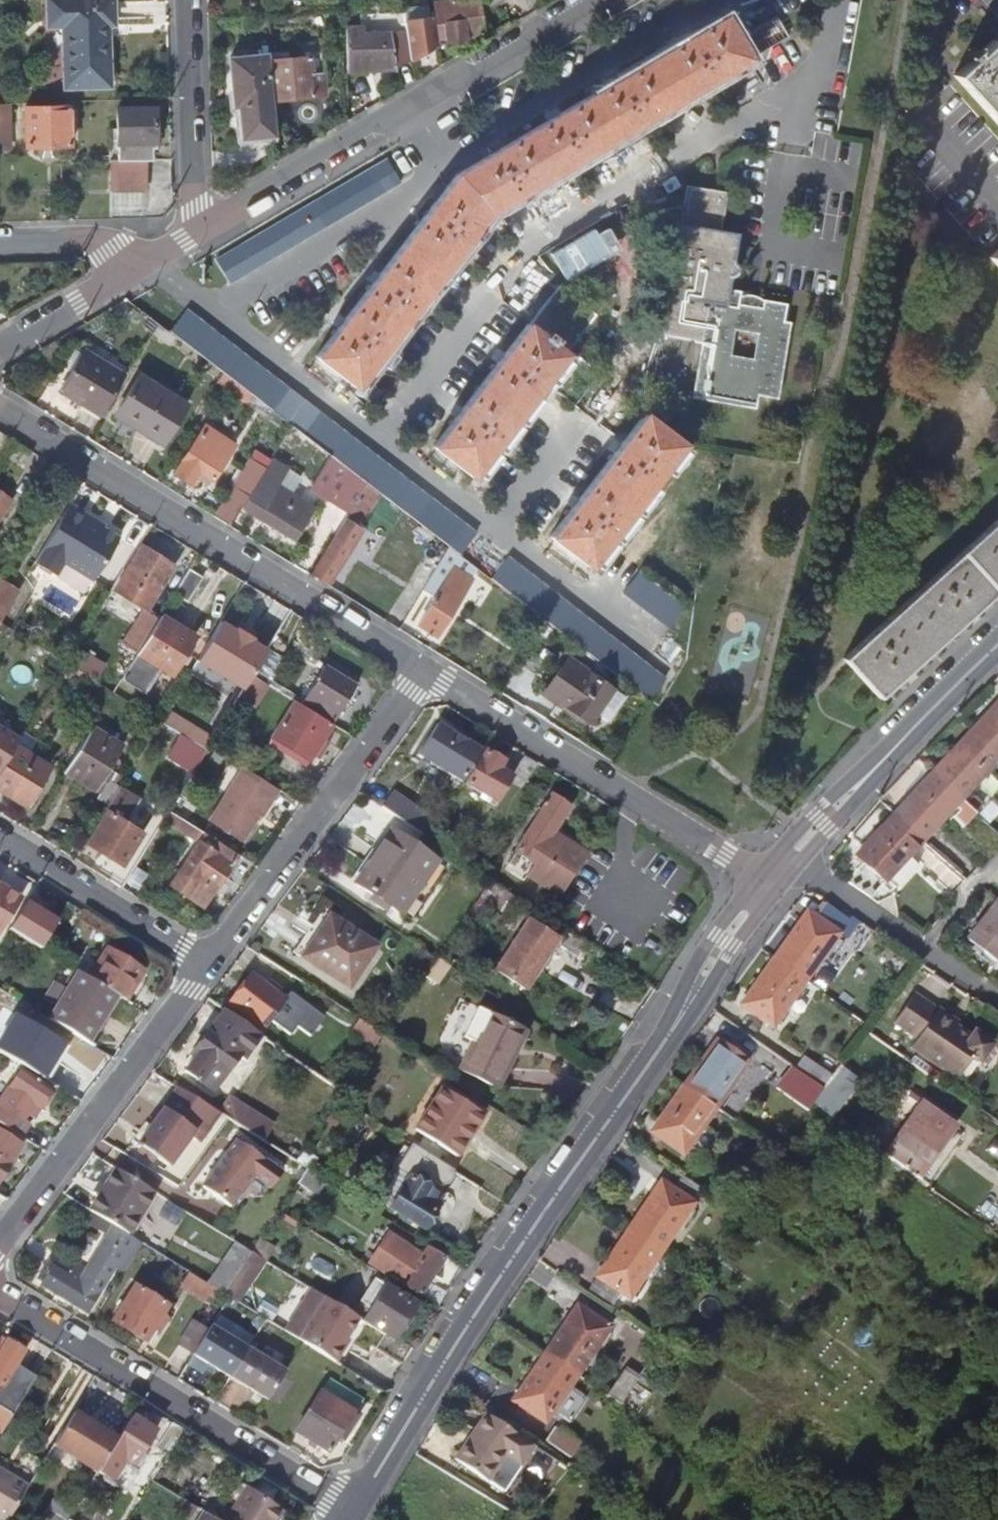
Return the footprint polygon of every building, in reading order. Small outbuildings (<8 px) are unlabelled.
[(66,89),(110,88),(108,27),(116,27),(115,0),(50,0),(50,29),(64,29),(66,89)] [(409,33),(411,49),(412,58),(439,43),(467,40),(467,36),(485,34),(481,0),(470,0),(436,4),(438,19),(409,20),(409,33)] [(313,354),(319,358),(343,377),(355,387),(370,367),(427,295),(467,242),(491,212),(522,194),(585,157),(596,150),(657,115),(698,90),(716,80),(720,78),(753,59),(789,38),(778,19),(777,17),(776,18),(756,30),(754,31),(742,38),(730,18),(726,11),(602,84),(456,171),(436,196),(387,260),(313,354)] [(742,11),(730,18),(742,38),(754,31),(742,11)] [(348,28),(349,70),(396,68),(412,58),(411,49),(409,33),(368,34),(368,27),(348,28)] [(997,117),(997,38),(997,37),(957,72),(997,117)] [(270,61),(270,55),(232,56),(234,106),(241,106),(241,137),(276,136),(273,101),(270,61)] [(270,61),(273,101),(315,97),(315,95),(325,94),(322,56),(270,61)] [(29,145),(71,144),(71,106),(28,107),(29,145)] [(147,159),(153,159),(152,142),(155,142),(155,108),(117,108),(117,127),(110,128),(110,159),(113,159),(147,159)] [(386,157),(213,259),(228,285),(401,183),(387,159),(386,157)] [(147,159),(113,159),(113,190),(147,189),(147,159)] [(685,183),(679,219),(666,293),(660,330),(700,338),(690,395),(753,406),(755,393),(775,397),(789,321),(783,320),(786,303),(763,298),(761,307),(738,302),(740,293),(740,289),(726,287),(728,276),(732,277),(734,275),(736,273),(737,271),(737,267),(736,263),(734,261),(731,260),(731,256),(735,234),(735,229),(720,226),(726,190),(715,188),(685,183)] [(660,292),(666,293),(679,219),(673,218),(660,292)] [(565,352),(595,313),(560,287),(519,340),(435,449),(436,450),(461,469),(472,478),(485,460),(531,400),(567,353),(565,352)] [(746,293),(740,293),(738,302),(761,307),(763,298),(758,296),(754,294),(752,294),(746,293)] [(167,331),(303,436),(320,413),(184,308),(167,331)] [(100,411),(124,373),(84,348),(59,387),(100,411)] [(319,358),(310,370),(334,389),(339,383),(343,377),(319,358)] [(146,429),(144,433),(162,444),(186,404),(138,375),(116,411),(146,429)] [(358,479),(447,547),(460,556),(477,534),(320,413),(303,436),(330,457),(358,479)] [(649,490),(684,445),(646,416),(625,443),(568,517),(551,539),(555,542),(579,561),(589,568),(649,490)] [(212,472),(233,442),(205,424),(176,468),(192,478),(200,466),(212,472)] [(436,450),(428,461),(452,480),(457,474),(458,472),(461,469),(436,450)] [(358,479),(330,457),(308,487),(337,506),(358,479)] [(292,538),(310,509),(274,486),(284,469),(270,459),(242,505),(256,514),(251,522),(262,529),(267,521),(292,538)] [(239,505),(253,483),(239,474),(225,496),(239,505)] [(310,572),(327,582),(362,527),(357,523),(375,493),(363,486),(342,520),(310,572)] [(1,515),(11,498),(0,490),(0,514),(1,515)] [(91,513),(69,500),(35,559),(56,572),(64,559),(94,577),(119,534),(90,516),(91,513)] [(898,610),(844,659),(847,663),(878,697),(879,696),(907,671),(970,615),(997,590),(997,520),(898,610)] [(555,542),(547,552),(571,572),(576,565),(579,561),(555,542)] [(116,588),(143,606),(144,606),(171,563),(142,545),(116,588)] [(447,547),(422,590),(434,598),(417,627),(434,637),(468,582),(452,571),(460,557),(460,556),(447,547)] [(492,574),(543,613),(646,692),(650,695),(667,674),(509,552),(492,574)] [(189,564),(173,590),(186,598),(203,573),(189,564)] [(622,593),(668,628),(686,605),(639,570),(622,593)] [(17,588),(1,578),(0,579),(0,614),(17,588)] [(143,639),(158,615),(144,606),(143,606),(128,630),(143,639)] [(158,614),(158,615),(143,639),(136,649),(172,671),(194,635),(158,614)] [(237,624),(236,626),(220,617),(196,655),(243,684),(267,646),(252,636),(253,634),(237,624)] [(19,631),(6,623),(0,631),(13,639),(19,631)] [(58,673),(67,660),(39,643),(36,647),(58,661),(53,670),(58,673)] [(592,716),(613,683),(568,653),(544,689),(562,701),(564,698),(592,716)] [(298,698),(332,718),(358,685),(325,663),(298,698)] [(256,709),(272,683),(256,673),(240,699),(256,709)] [(300,758),(332,718),(298,698),(295,695),(265,734),(300,758)] [(997,752),(997,707),(975,730),(997,752)] [(0,722),(0,771),(17,743),(22,736),(0,722)] [(460,783),(479,752),(436,725),(417,756),(460,783)] [(92,726),(65,770),(95,789),(100,792),(98,795),(110,803),(121,785),(116,782),(121,773),(115,770),(122,758),(128,749),(92,726)] [(975,730),(935,772),(964,799),(997,763),(997,752),(975,730)] [(185,763),(198,742),(179,731),(166,752),(185,763)] [(26,804),(51,764),(17,743),(0,771),(0,788),(26,804)] [(494,803),(509,779),(497,772),(503,762),(485,752),(464,785),(494,803)] [(128,762),(122,758),(115,770),(121,773),(128,762)] [(262,811),(279,784),(243,761),(209,816),(243,836),(260,809),(262,811)] [(897,812),(926,838),(955,807),(961,801),(964,799),(935,772),(897,812)] [(90,842),(125,863),(145,830),(127,819),(141,797),(133,792),(121,785),(110,803),(107,807),(110,809),(90,842)] [(560,897),(573,876),(561,869),(574,847),(553,835),(569,807),(549,795),(515,851),(535,864),(527,877),(560,897)] [(425,834),(433,821),(396,796),(388,809),(413,826),(425,834)] [(961,801),(955,807),(959,811),(952,818),(963,828),(976,814),(961,801)] [(208,835),(168,811),(163,820),(202,843),(208,835)] [(841,880),(867,899),(889,876),(898,885),(918,864),(909,855),(926,838),(897,812),(857,853),(863,858),(841,880)] [(352,884),(398,915),(434,861),(388,830),(352,884)] [(238,853),(208,835),(202,843),(172,885),(196,903),(205,890),(213,896),(235,866),(231,863),(238,853)] [(573,876),(586,854),(574,847),(561,869),(573,876)] [(0,882),(0,933),(25,898),(0,882)] [(10,929),(43,949),(60,921),(28,901),(10,929)] [(997,923),(997,902),(996,901),(986,914),(997,923)] [(774,958),(806,982),(840,934),(808,912),(774,958)] [(986,914),(965,942),(994,964),(997,959),(997,923),(986,914)] [(299,958),(342,986),(369,945),(326,916),(299,958)] [(498,970),(527,989),(558,941),(529,922),(498,970)] [(121,998),(129,1003),(148,972),(108,947),(89,978),(121,998)] [(806,982),(774,958),(740,1004),(773,1027),(806,982)] [(89,978),(77,972),(67,989),(56,1008),(49,1020),(63,1028),(91,1047),(121,998),(89,978)] [(311,1037),(325,1018),(290,993),(285,1001),(251,976),(227,1008),(262,1033),(271,1021),(291,1036),(298,1027),(311,1037)] [(42,1000),(56,1008),(67,989),(54,982),(42,1000)] [(982,1065),(995,1046),(976,1032),(972,1038),(936,1014),(938,1011),(915,996),(895,1025),(918,1040),(911,1051),(959,1083),(975,1060),(982,1065)] [(458,1072),(496,1092),(526,1033),(477,1008),(462,1038),(473,1043),(458,1072)] [(258,1038),(221,1012),(190,1055),(194,1058),(185,1072),(213,1092),(236,1058),(241,1061),(258,1038)] [(373,1046),(381,1035),(358,1020),(351,1032),(373,1046)] [(42,1039),(51,1045),(62,1030),(47,1021),(44,1027),(48,1029),(42,1039)] [(63,1028),(62,1030),(51,1045),(39,1063),(70,1083),(94,1049),(91,1047),(63,1028)] [(683,1087),(714,1109),(747,1064),(715,1042),(683,1087)] [(3,1053),(26,1067),(31,1058),(9,1044),(3,1053)] [(822,1089),(832,1076),(804,1057),(795,1069),(822,1089)] [(775,1087),(806,1112),(811,1104),(822,1089),(795,1069),(791,1067),(775,1087)] [(0,1104),(0,1124),(23,1138),(31,1126),(28,1125),(32,1118),(35,1120),(54,1091),(21,1070),(0,1104)] [(839,1070),(833,1077),(844,1084),(849,1078),(839,1070)] [(833,1077),(832,1076),(822,1089),(811,1104),(827,1115),(847,1087),(844,1084),(833,1077)] [(714,1109),(683,1087),(649,1133),(680,1156),(714,1109)] [(216,1112),(177,1088),(138,1146),(171,1166),(190,1138),(196,1142),(216,1112)] [(416,1129),(457,1156),(484,1115),(443,1088),(416,1129)] [(268,1137),(276,1119),(233,1098),(224,1115),(268,1137)] [(956,1127),(923,1104),(886,1157),(919,1180),(956,1127)] [(0,1130),(0,1183),(2,1184),(26,1146),(0,1130)] [(236,1141),(203,1189),(232,1209),(254,1176),(272,1188),(282,1172),(236,1141)] [(412,1146),(378,1198),(391,1206),(391,1207),(422,1227),(440,1198),(428,1190),(433,1182),(443,1188),(450,1187),(455,1179),(453,1172),(412,1146)] [(114,1227),(129,1236),(156,1195),(119,1172),(91,1213),(114,1227)] [(681,1177),(671,1191),(693,1205),(703,1192),(681,1177)] [(671,1191),(660,1183),(628,1230),(661,1253),(693,1205),(671,1191)] [(130,1237),(129,1236),(114,1227),(85,1272),(69,1263),(62,1275),(49,1266),(39,1282),(37,1284),(84,1312),(114,1263),(130,1237)] [(661,1253),(628,1230),(596,1278),(620,1294),(630,1300),(661,1253)] [(372,1263),(438,1306),(448,1291),(431,1281),(443,1262),(426,1251),(424,1255),(391,1234),(372,1263)] [(140,1243),(130,1237),(114,1263),(124,1269),(140,1243)] [(225,1295),(252,1254),(240,1247),(212,1287),(225,1295)] [(33,1278),(39,1282),(49,1266),(62,1275),(69,1263),(49,1251),(33,1278)] [(252,1254),(225,1295),(230,1297),(238,1302),(264,1262),(252,1254)] [(196,1280),(188,1275),(181,1287),(189,1292),(196,1280)] [(620,1294),(596,1278),(588,1290),(611,1306),(620,1294)] [(217,1293),(196,1280),(189,1292),(210,1305),(217,1293)] [(147,1344),(170,1309),(137,1288),(115,1324),(147,1344)] [(405,1361),(413,1349),(396,1338),(416,1305),(388,1288),(366,1321),(387,1334),(379,1346),(405,1361)] [(357,1318),(332,1302),(306,1344),(334,1361),(342,1348),(339,1346),(345,1337),(357,1318)] [(545,1358),(576,1378),(607,1331),(577,1310),(545,1358)] [(195,1356),(208,1335),(192,1325),(179,1347),(195,1356)] [(213,1327),(208,1335),(195,1356),(269,1402),(287,1373),(213,1327)] [(0,1341),(0,1435),(1,1436),(37,1380),(18,1367),(27,1352),(2,1337),(0,1341)] [(339,1346),(342,1348),(348,1338),(345,1337),(339,1346)] [(576,1378),(545,1358),(514,1405),(544,1426),(576,1378)] [(619,1407),(636,1381),(623,1373),(606,1397),(619,1407)] [(327,1454),(353,1413),(322,1393),(295,1433),(327,1454)] [(99,1477),(100,1475),(110,1481),(122,1461),(134,1468),(157,1431),(133,1417),(118,1441),(74,1415),(53,1449),(99,1477)] [(534,1449),(485,1416),(455,1462),(487,1484),(505,1457),(521,1467),(534,1449)] [(184,1433),(172,1425),(156,1450),(168,1458),(184,1433)] [(547,1443),(571,1459),(580,1445),(557,1430),(547,1443)] [(536,1447),(525,1465),(544,1477),(555,1459),(536,1447)] [(29,1487),(0,1470),(0,1519),(10,1519),(29,1487)] [(262,1482),(254,1494),(247,1490),(228,1519),(282,1519),(285,1515),(269,1505),(277,1492),(262,1482)] [(53,1499),(40,1519),(69,1519),(74,1512),(53,1499)]
